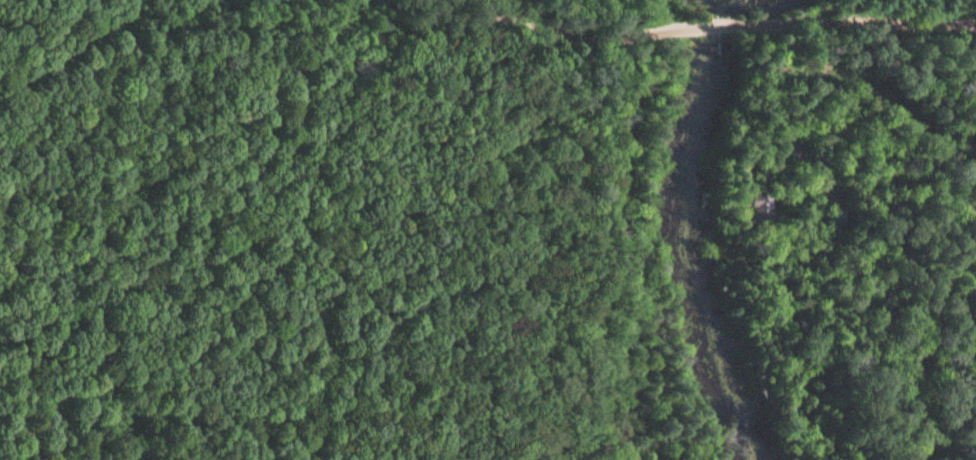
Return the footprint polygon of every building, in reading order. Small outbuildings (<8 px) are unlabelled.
[(750,193),(753,221),(773,219),(770,191),(750,193)]
